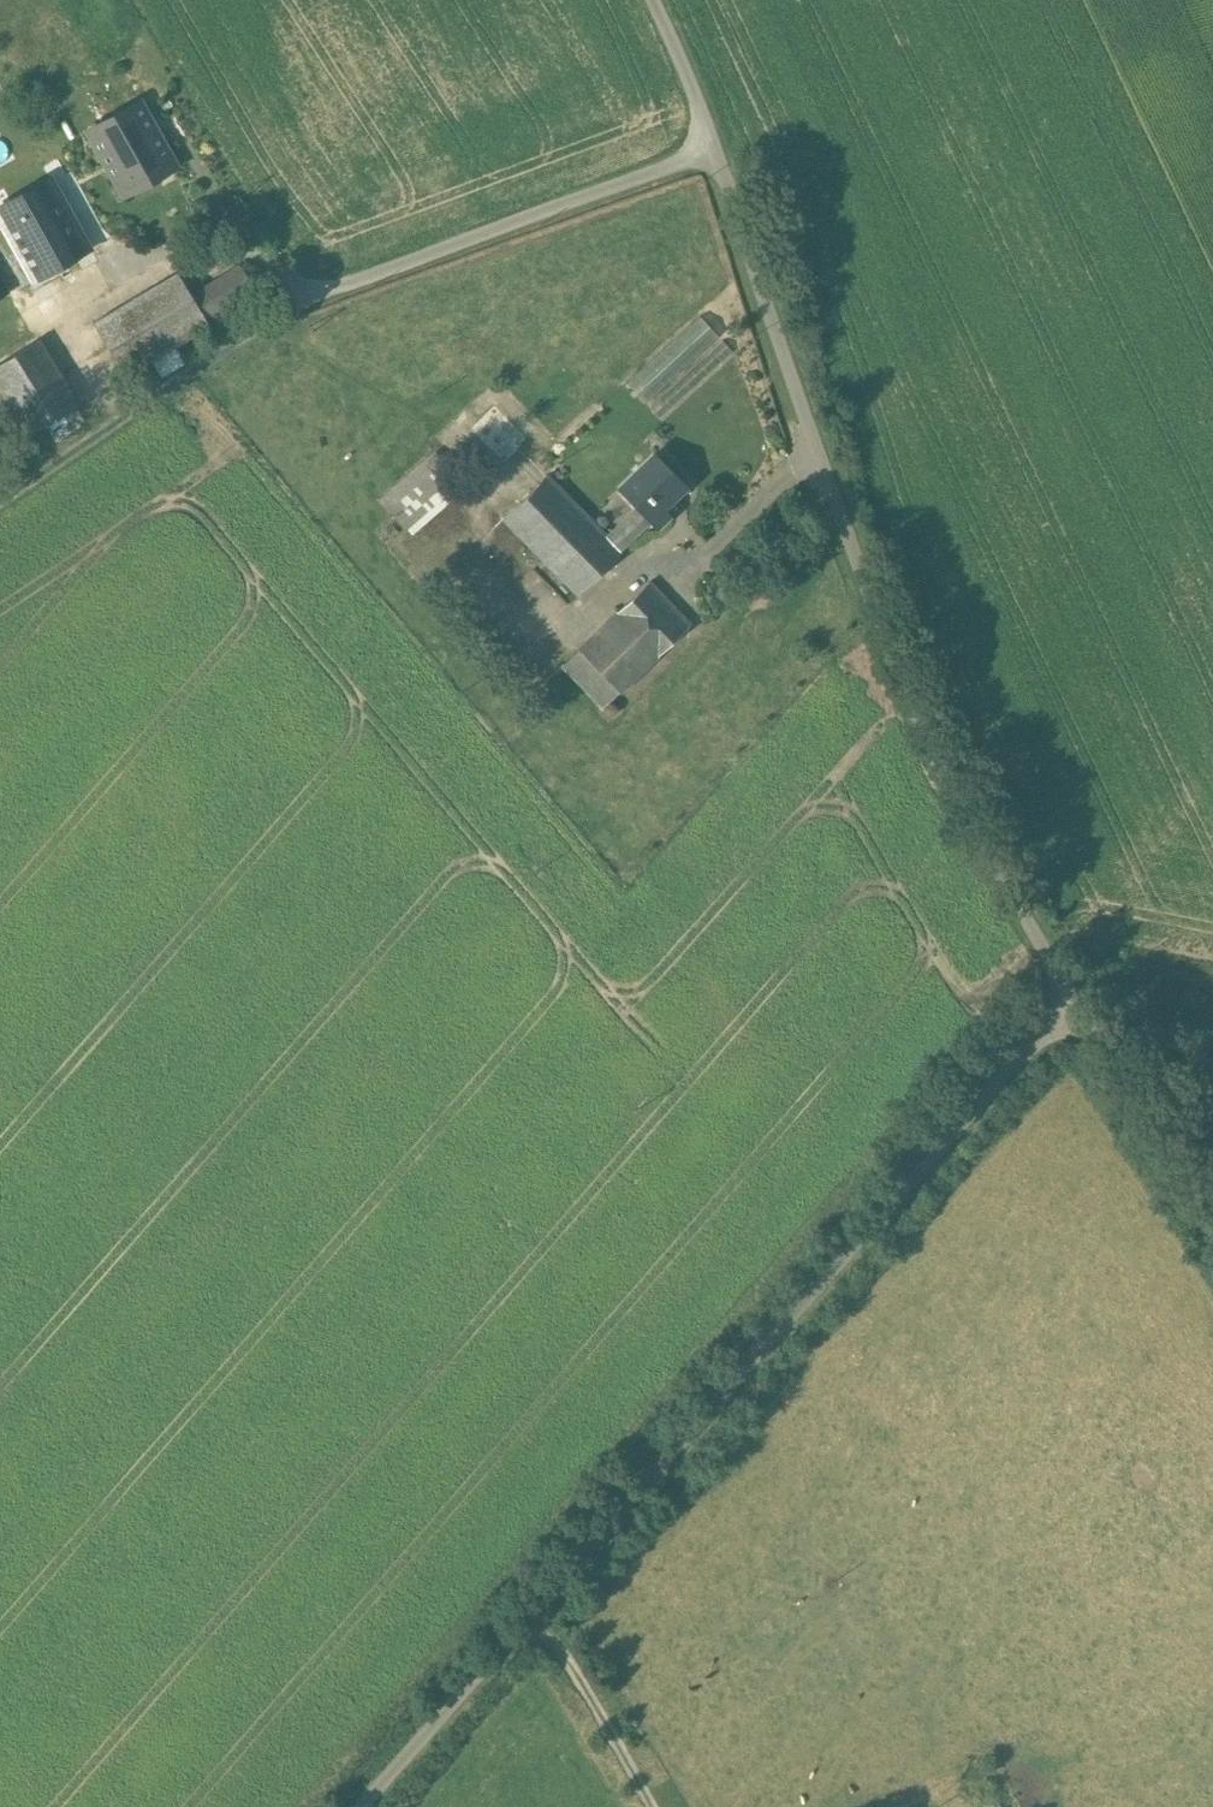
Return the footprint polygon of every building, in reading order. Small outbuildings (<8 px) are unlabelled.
[(140,101),(87,130),(123,195),(176,166),(140,101)] [(0,207),(0,219),(1,220),(12,240),(34,278),(87,248),(48,179),(0,207)] [(12,240),(1,220),(0,221),(0,247),(12,240)] [(260,297),(240,265),(187,298),(199,319),(204,316),(209,325),(210,327),(260,297)] [(172,275),(93,322),(125,375),(209,325),(204,316),(199,319),(187,298),(172,275)] [(8,294),(0,279),(0,298),(8,294)] [(700,315),(626,382),(645,404),(719,336),(700,315)] [(0,363),(0,419),(14,443),(78,405),(39,340),(0,363)] [(722,340),(649,406),(660,418),(733,352),(722,340)] [(435,452),(381,500),(407,529),(461,482),(435,452)] [(605,537),(619,552),(650,522),(656,528),(669,515),(667,513),(675,505),(671,501),(686,486),(654,454),(618,489),(636,507),(605,537)] [(545,476),(502,517),(579,594),(621,553),(619,552),(605,537),(545,476)] [(649,581),(579,649),(620,692),(690,624),(649,581)]
